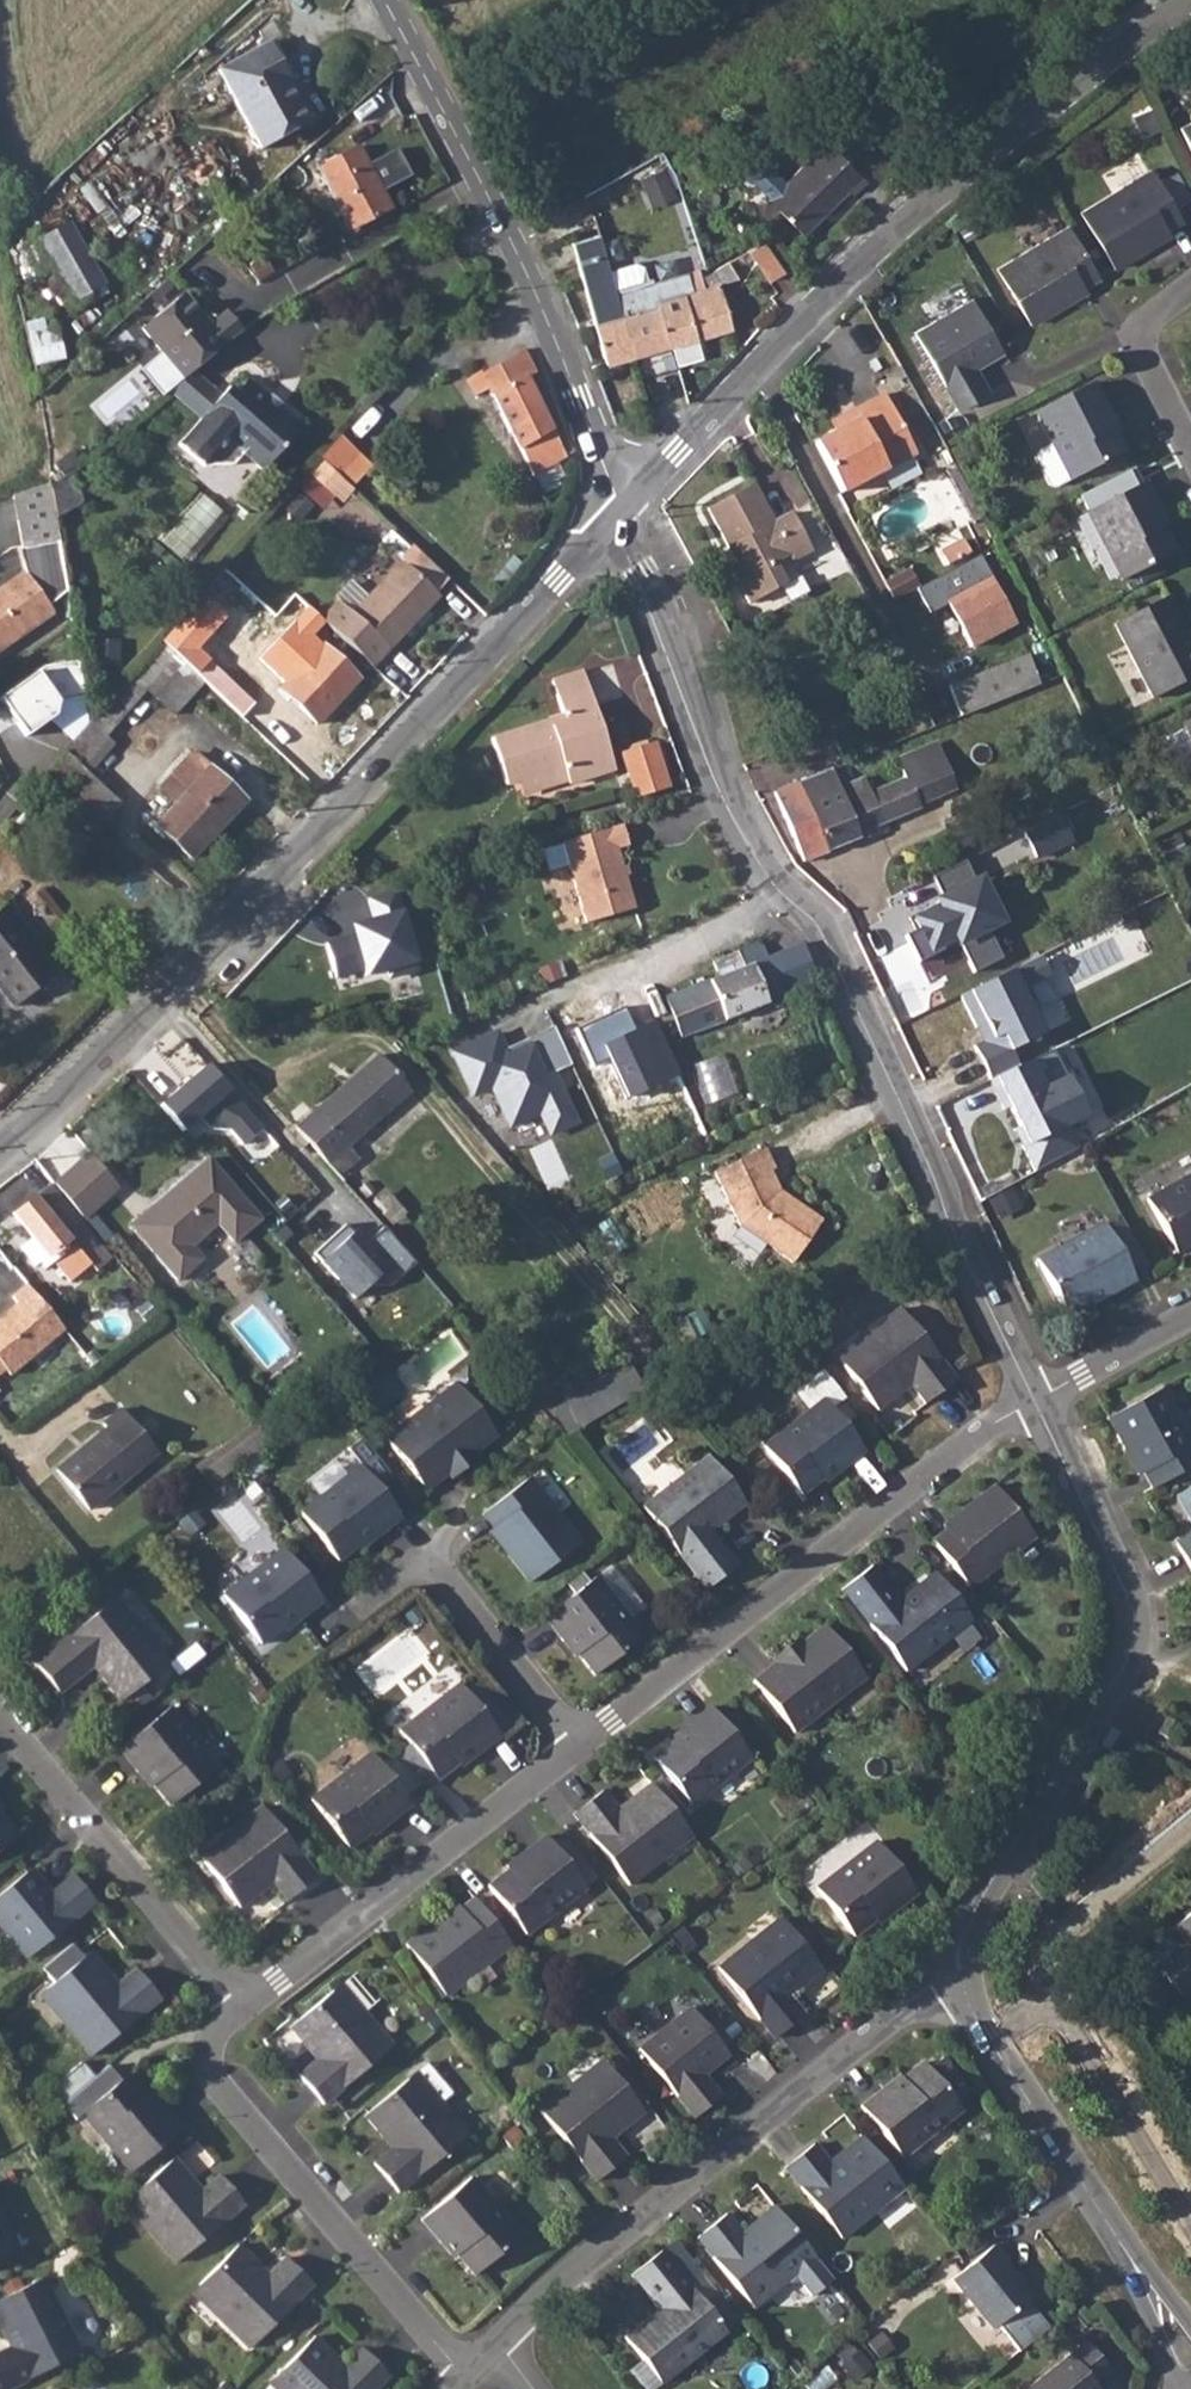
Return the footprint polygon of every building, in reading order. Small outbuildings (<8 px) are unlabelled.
[(276,39),(270,42),(290,80),(296,78),(276,39)] [(270,42),(221,67),(262,147),(311,122),(270,42)] [(1178,121),(1190,150),(1190,115),(1178,121)] [(827,142),(768,199),(803,234),(848,190),(852,195),(866,181),(827,142)] [(358,144),(318,166),(351,229),(392,209),(358,144)] [(1149,166),(1078,209),(1112,266),(1143,247),(1140,242),(1180,217),(1149,166)] [(671,167),(644,176),(653,204),(680,196),(671,167)] [(1095,273),(1065,223),(995,267),(1027,322),(1058,303),(1056,298),(1095,273)] [(75,224),(45,241),(80,303),(112,284),(75,224)] [(614,286),(599,233),(572,241),(606,364),(633,356),(614,286)] [(765,240),(751,248),(772,280),(785,271),(765,240)] [(652,274),(653,281),(658,299),(703,286),(700,277),(690,280),(687,271),(684,259),(676,254),(649,263),(652,274)] [(703,286),(658,299),(672,345),(675,354),(695,348),(693,338),(732,326),(719,282),(737,276),(729,261),(700,277),(703,286)] [(652,274),(614,286),(633,356),(672,345),(658,299),(653,281),(652,274)] [(212,327),(185,296),(144,331),(187,380),(195,374),(245,330),(229,312),(212,327)] [(969,296),(913,330),(958,405),(986,388),(970,360),(998,343),(969,296)] [(61,322),(32,327),(38,364),(67,359),(61,322)] [(536,370),(525,348),(483,372),(481,370),(466,378),(475,394),(488,387),(518,449),(521,449),(536,476),(567,457),(528,376),(536,370)] [(204,421),(223,398),(195,374),(187,380),(172,394),(204,421)] [(1091,379),(1033,410),(1050,442),(1034,449),(1033,458),(1046,481),(1052,484),(1123,449),(1101,407),(1105,405),(1091,379)] [(204,421),(201,423),(182,446),(206,468),(235,466),(245,453),(265,471),(304,427),(248,380),(237,394),(231,389),(223,398),(204,421)] [(865,417),(837,433),(816,444),(842,493),(900,462),(915,454),(883,394),(860,407),(865,417)] [(860,407),(831,422),(837,433),(865,417),(860,407)] [(341,435),(321,457),(339,475),(359,452),(341,435)] [(372,464),(359,452),(339,475),(351,486),(372,464)] [(77,478),(53,499),(59,536),(82,516),(77,478)] [(1142,478),(1085,509),(1120,577),(1135,570),(1157,558),(1175,549),(1154,508),(1157,506),(1142,478)] [(709,509),(729,547),(737,543),(748,567),(740,570),(732,574),(740,588),(748,604),(786,585),(775,564),(790,557),(793,562),(813,552),(792,513),(775,523),(755,485),(709,509)] [(52,493),(14,499),(23,549),(59,542),(59,536),(53,499),(52,493)] [(961,541),(939,552),(946,565),(967,554),(961,541)] [(23,549),(18,549),(23,572),(0,589),(0,652),(51,617),(48,606),(67,592),(59,542),(23,549)] [(737,543),(729,547),(740,570),(748,567),(737,543)] [(418,550),(405,564),(433,590),(445,575),(418,550)] [(972,555),(956,563),(968,587),(984,579),(972,555)] [(1157,558),(1135,570),(1140,581),(1162,569),(1157,558)] [(433,590),(405,564),(402,562),(352,614),(390,649),(439,596),(433,590)] [(1114,622),(1151,694),(1190,673),(1190,629),(1186,631),(1167,595),(1114,622)] [(197,599),(188,609),(212,631),(220,622),(197,599)] [(188,609),(161,640),(206,682),(241,716),(254,703),(197,648),(212,631),(188,609)] [(161,640),(90,721),(104,735),(148,689),(176,715),(206,682),(161,640)] [(287,655),(267,676),(294,702),(319,723),(359,681),(321,645),(300,667),(287,655)] [(947,687),(959,716),(1039,685),(1026,655),(947,687)] [(0,694),(0,698),(26,735),(55,715),(59,700),(87,696),(80,658),(45,664),(0,694)] [(591,672),(599,695),(623,687),(616,664),(591,672)] [(492,740),(507,787),(518,783),(563,768),(568,783),(569,785),(615,771),(602,730),(583,672),(553,682),(565,723),(552,727),(550,720),(492,740)] [(1182,719),(1190,737),(1190,714),(1182,719)] [(828,736),(819,739),(824,750),(832,747),(828,736)] [(660,743),(653,746),(665,782),(672,780),(660,743)] [(833,768),(803,781),(775,792),(803,860),(822,853),(859,838),(856,832),(918,806),(918,804),(957,787),(939,743),(938,744),(900,760),(907,779),(866,796),(863,787),(845,794),(833,768)] [(665,782),(653,746),(653,744),(622,753),(636,797),(667,787),(665,782)] [(64,752),(51,768),(80,796),(70,806),(98,831),(121,806),(64,752)] [(178,801),(156,825),(193,858),(245,800),(194,753),(162,786),(178,801)] [(563,768),(518,783),(523,797),(568,783),(563,768)] [(1027,828),(1040,856),(1076,839),(1063,811),(1027,828)] [(591,836),(563,844),(584,924),(634,909),(617,849),(628,846),(623,826),(591,836)] [(975,974),(1007,958),(993,930),(1012,920),(988,872),(977,877),(969,861),(938,877),(948,899),(911,917),(932,960),(961,946),(975,974)] [(12,899),(3,907),(27,939),(31,935),(36,932),(12,899)] [(3,907),(0,910),(0,981),(18,1003),(58,971),(31,935),(27,939),(3,907)] [(402,908),(343,925),(347,936),(321,944),(331,978),(359,970),(362,980),(418,964),(402,908)] [(665,999),(681,1039),(710,1026),(750,1009),(766,1002),(767,1001),(803,985),(808,998),(819,993),(799,944),(766,957),(760,942),(746,947),(712,961),(718,977),(698,986),(665,999)] [(994,1081),(1024,1066),(1014,1046),(1052,1027),(1036,994),(1058,983),(1043,953),(961,994),(984,1042),(976,1046),(994,1081)] [(627,1007),(579,1027),(595,1065),(612,1057),(629,1097),(683,1075),(660,1019),(636,1029),(627,1007)] [(500,1025),(449,1047),(470,1092),(489,1083),(507,1123),(536,1109),(548,1136),(579,1122),(557,1074),(579,1064),(558,1018),(507,1041),(500,1025)] [(381,1054),(297,1128),(328,1164),(412,1090),(381,1054)] [(994,1081),(1038,1170),(1083,1150),(1072,1125),(1093,1116),(1073,1073),(1053,1082),(1041,1056),(1024,1066),(994,1081)] [(245,1147),(267,1128),(211,1065),(166,1105),(185,1127),(200,1113),(212,1126),(227,1126),(245,1147)] [(120,1184),(90,1150),(55,1182),(85,1216),(120,1184)] [(765,1150),(714,1175),(739,1227),(792,1265),(823,1223),(774,1189),(768,1174),(775,1171),(765,1150)] [(260,1220),(207,1159),(154,1207),(158,1211),(134,1233),(178,1282),(201,1261),(190,1248),(218,1224),(234,1242),(260,1220)] [(1148,1195),(1176,1249),(1190,1240),(1190,1171),(1148,1195)] [(75,1245),(97,1271),(112,1259),(50,1185),(14,1215),(33,1238),(25,1245),(46,1270),(75,1245)] [(158,1211),(154,1207),(131,1228),(134,1233),(158,1211)] [(1104,1219),(1036,1257),(1065,1310),(1106,1287),(1108,1292),(1135,1277),(1104,1219)] [(344,1226),(312,1256),(355,1302),(374,1284),(395,1285),(418,1263),(384,1227),(363,1246),(344,1226)] [(0,1320),(0,1373),(5,1369),(9,1374),(64,1328),(28,1285),(12,1298),(18,1305),(0,1320)] [(867,1341),(839,1364),(875,1409),(908,1383),(922,1400),(951,1378),(896,1308),(862,1334),(867,1341)] [(862,1334),(833,1357),(839,1364),(867,1341),(862,1334)] [(810,1411),(767,1444),(804,1490),(863,1446),(832,1408),(847,1397),(825,1369),(795,1392),(810,1411)] [(425,1489),(448,1471),(471,1452),(494,1434),(454,1384),(386,1439),(425,1489)] [(1156,1486),(1190,1467),(1190,1428),(1168,1385),(1112,1416),(1128,1446),(1133,1443),(1156,1486)] [(106,1430),(56,1472),(87,1510),(156,1453),(121,1410),(102,1426),(106,1430)] [(471,1452),(448,1471),(451,1475),(475,1456),(471,1452)] [(709,1454),(644,1504),(706,1586),(734,1564),(708,1531),(745,1501),(709,1454)] [(547,1466),(537,1474),(566,1509),(575,1502),(547,1466)] [(360,1467),(299,1513),(336,1560),(373,1531),(377,1535),(399,1517),(360,1467)] [(528,1477),(482,1513),(511,1550),(507,1554),(529,1582),(580,1541),(528,1477)] [(965,1508),(931,1535),(968,1581),(1030,1533),(990,1484),(963,1505),(965,1508)] [(1181,1493),(1190,1512),(1190,1488),(1181,1493)] [(1180,1542),(1190,1562),(1190,1535),(1180,1542)] [(283,1553),(224,1599),(261,1646),(298,1617),(301,1621),(323,1604),(283,1553)] [(867,1565),(838,1587),(902,1668),(967,1617),(931,1571),(895,1599),(867,1565)] [(596,1576),(544,1616),(563,1640),(566,1638),(593,1672),(642,1633),(596,1576)] [(117,1604),(37,1668),(59,1694),(93,1667),(123,1704),(167,1667),(117,1604)] [(800,1640),(774,1660),(753,1677),(793,1731),(863,1675),(822,1622),(800,1640)] [(772,1655),(774,1660),(800,1640),(797,1635),(772,1655)] [(461,1686),(402,1732),(437,1778),(471,1751),(475,1755),(499,1736),(461,1686)] [(688,1726),(653,1755),(688,1800),(748,1753),(709,1704),(686,1723),(688,1726)] [(171,1711),(121,1752),(139,1775),(143,1772),(171,1808),(218,1770),(171,1711)] [(1171,1716),(1162,1730),(1172,1736),(1181,1723),(1171,1716)] [(1120,1734),(1109,1728),(1098,1748),(1108,1753),(1120,1734)] [(346,1844),(349,1848),(385,1821),(388,1823),(412,1804),(374,1755),(313,1802),(320,1811),(301,1826),(328,1859),(346,1844)] [(688,1827),(651,1781),(618,1808),(604,1789),(590,1799),(574,1813),(629,1883),(663,1857),(657,1851),(688,1827)] [(231,1841),(204,1864),(241,1909),(274,1882),(289,1900),(318,1876),(306,1861),(283,1834),(260,1807),(225,1835),(231,1841)] [(18,1836),(0,1815),(0,1852),(18,1836)] [(283,1834),(306,1861),(319,1849),(297,1822),(283,1834)] [(225,1835),(199,1857),(204,1864),(231,1841),(225,1835)] [(524,1860),(488,1887),(525,1934),(585,1888),(546,1836),(521,1855),(524,1860)] [(876,1838),(816,1884),(854,1932),(890,1904),(892,1906),(916,1888),(876,1838)] [(0,1900),(0,1925),(30,1960),(96,1904),(75,1877),(48,1898),(29,1875),(0,1900)] [(512,1945),(474,1899),(436,1928),(433,1925),(407,1946),(446,1995),(512,1945)] [(1165,1937),(1175,1949),(1169,1954),(1174,1961),(1160,1972),(1157,1974),(1177,2000),(1190,1988),(1190,1915),(1165,1937)] [(753,1939),(719,1966),(773,2036),(802,2011),(790,1995),(822,1968),(788,1924),(760,1947),(753,1939)] [(1175,1949),(1165,1937),(1145,1953),(1144,1959),(1154,1972),(1160,1972),(1174,1961),(1169,1954),(1175,1949)] [(93,1953),(49,1991),(71,2017),(65,2024),(92,2056),(161,1999),(137,1971),(119,1985),(93,1953)] [(335,1992),(290,2028),(317,2061),(300,2076),(325,2105),(394,2047),(365,2013),(358,2019),(335,1992)] [(692,2007),(640,2049),(694,2117),(722,2094),(701,2067),(724,2048),(692,2007)] [(884,2083),(861,2103),(901,2154),(962,2105),(957,2098),(969,2088),(942,2054),(928,2065),(923,2059),(888,2088),(884,2083)] [(427,2063),(365,2116),(391,2148),(374,2161),(398,2190),(466,2133),(440,2102),(452,2093),(427,2063)] [(575,2082),(542,2109),(598,2177),(627,2154),(612,2135),(643,2109),(607,2067),(581,2089),(575,2082)] [(129,2076),(83,2116),(132,2173),(183,2130),(164,2108),(159,2111),(129,2076)] [(897,2177),(862,2134),(829,2161),(814,2142),(785,2165),(841,2234),(875,2207),(870,2200),(897,2177)] [(206,2184),(223,2169),(199,2140),(181,2154),(206,2184)] [(174,2158),(131,2195),(157,2225),(151,2231),(176,2262),(245,2204),(222,2176),(204,2191),(174,2158)] [(472,2176),(422,2218),(441,2241),(445,2238),(475,2274),(520,2234),(472,2176)] [(810,2248),(776,2205),(743,2232),(728,2212),(698,2237),(754,2304),(787,2277),(782,2271),(810,2248)] [(22,2250),(0,2208),(0,2261),(22,2250)] [(239,2243),(199,2284),(224,2309),(220,2315),(251,2346),(313,2282),(287,2257),(271,2274),(239,2243)] [(990,2246),(948,2279),(987,2329),(1027,2299),(1001,2266),(1004,2262),(990,2246)] [(810,2248),(782,2271),(787,2277),(802,2281),(813,2294),(834,2277),(810,2248)] [(662,2309),(626,2337),(664,2385),(727,2332),(663,2251),(634,2274),(662,2309)] [(0,2354),(0,2388),(11,2388),(83,2353),(45,2279),(0,2302),(0,2320),(13,2347),(0,2354)] [(276,2374),(291,2388),(374,2388),(389,2373),(361,2346),(344,2362),(315,2333),(276,2374)] [(1021,2388),(1092,2388),(1088,2384),(1103,2372),(1081,2342),(1021,2388)] [(269,2381),(277,2388),(291,2388),(276,2374),(269,2381)]
